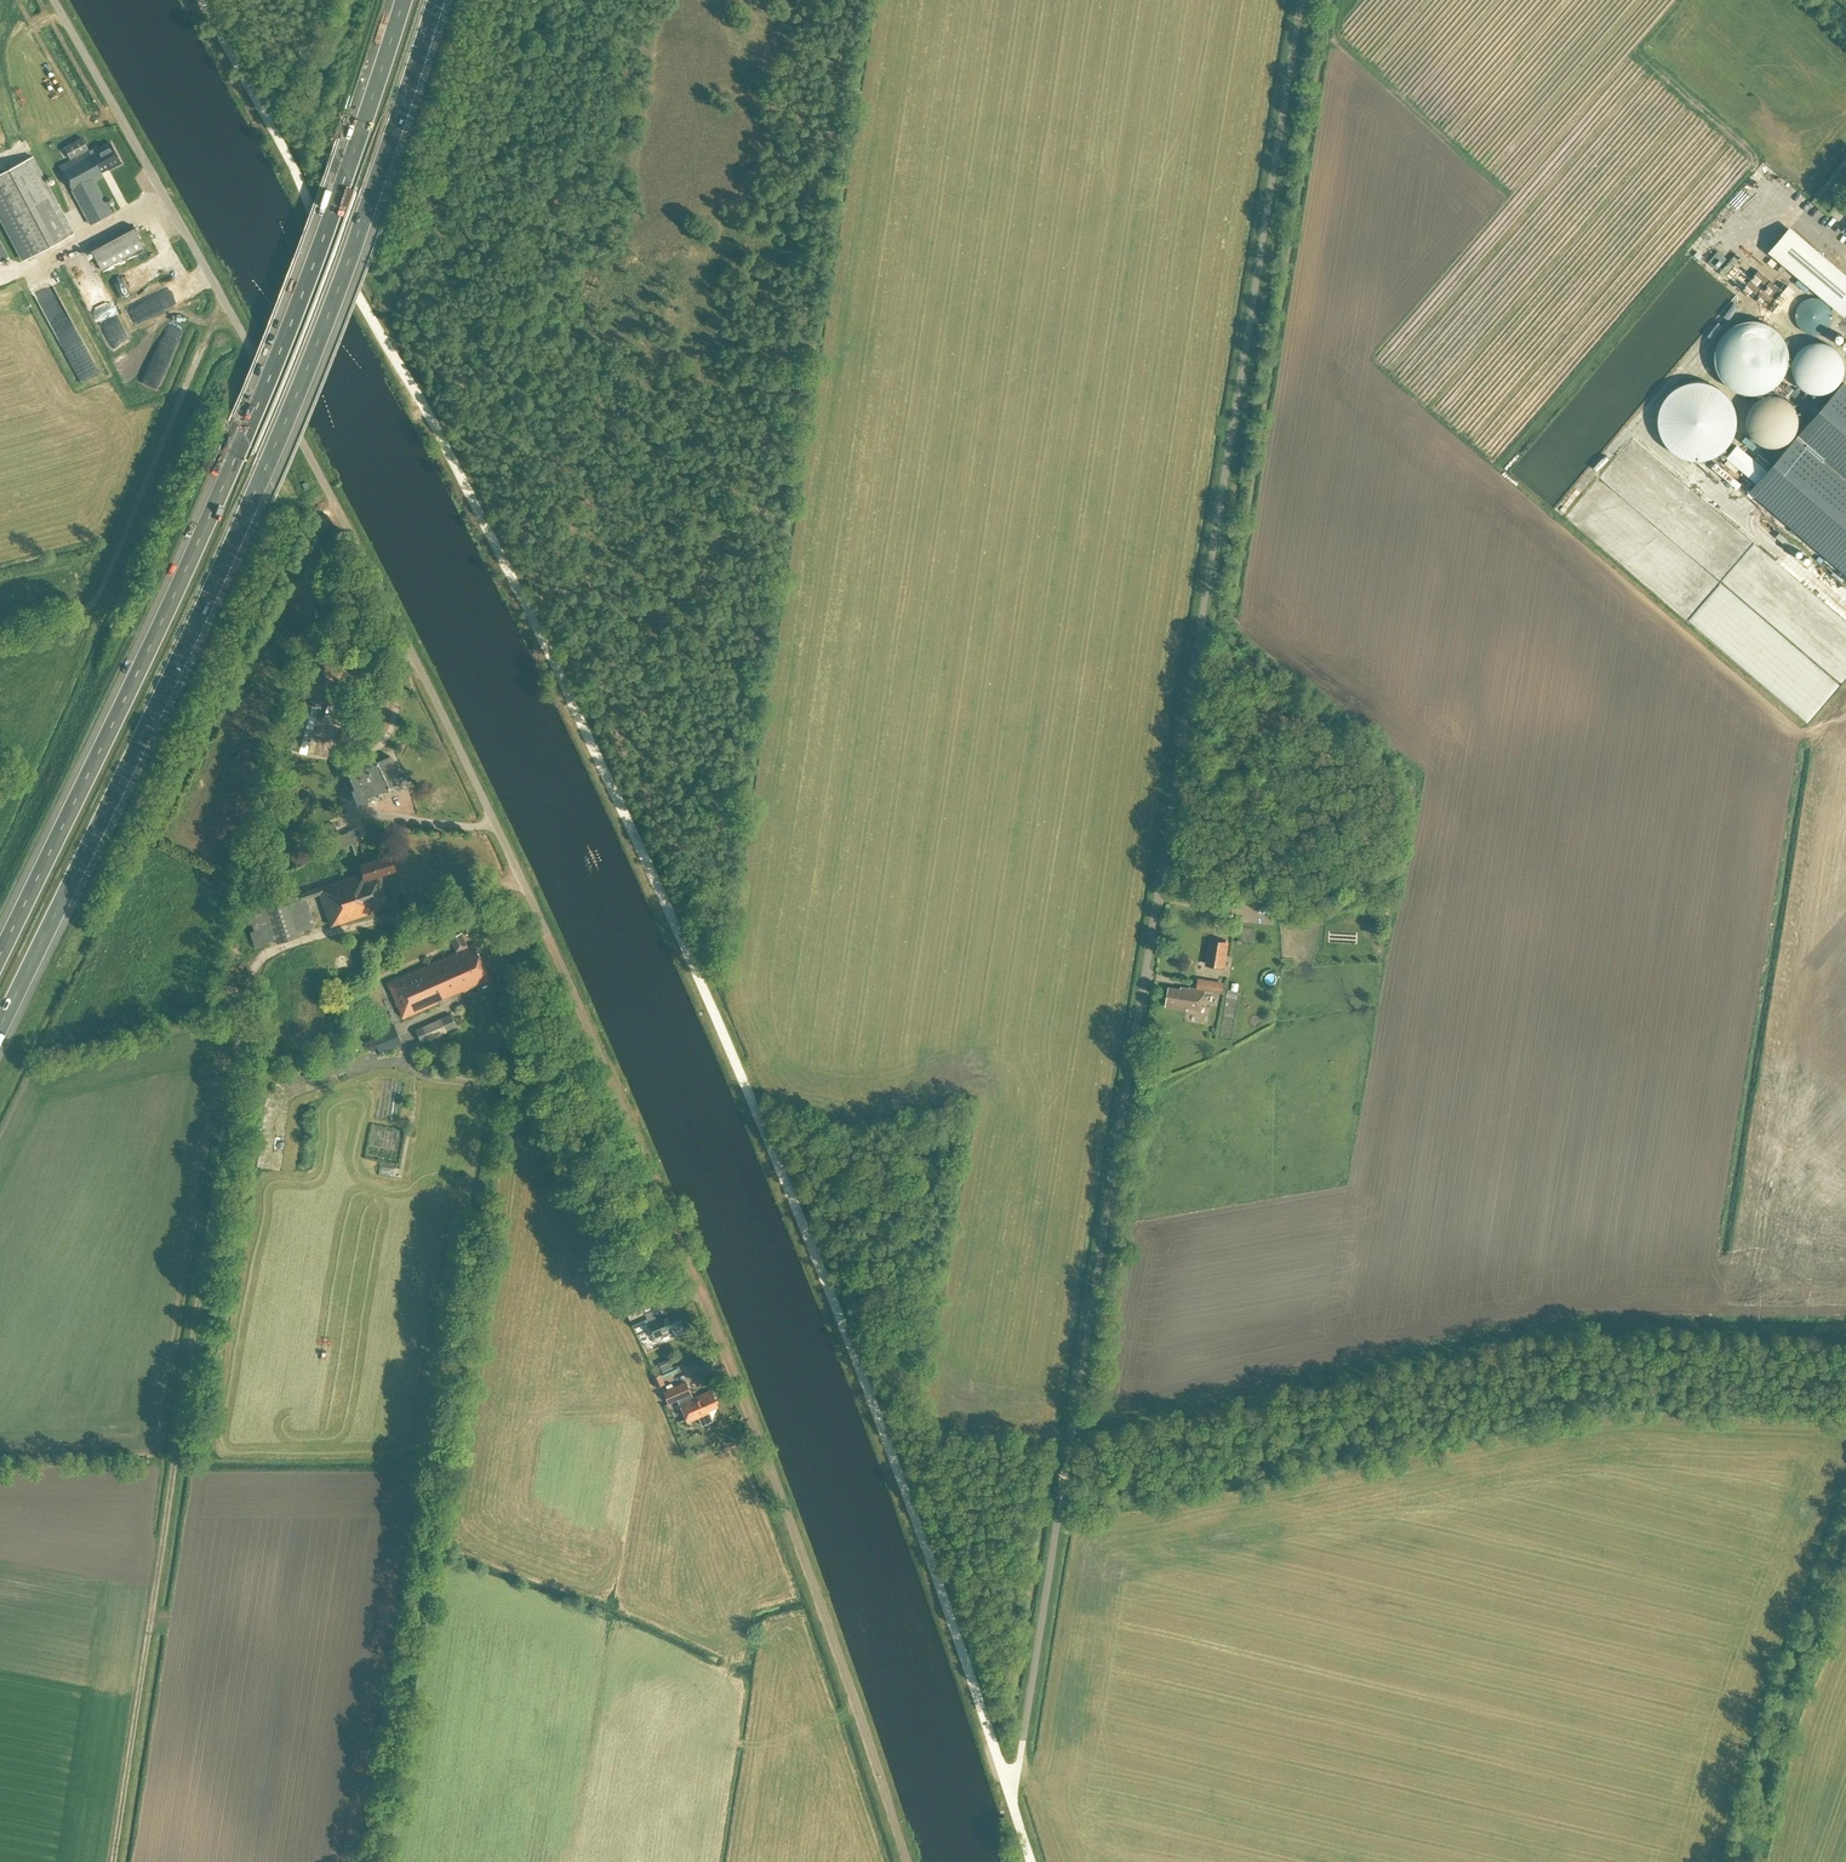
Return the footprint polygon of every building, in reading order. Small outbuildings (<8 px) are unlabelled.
[(120,163),(109,142),(108,141),(89,151),(82,137),(64,147),(71,159),(58,166),(60,168),(59,169),(90,226),(110,215),(93,182),(103,177),(101,173),(108,170),(110,173),(117,169),(115,165),(120,163)] [(0,173),(0,218),(22,261),(36,253),(74,233),(33,156),(0,173)] [(90,248),(101,270),(144,247),(132,225),(90,248)] [(1790,229),(1771,251),(1845,314),(1845,312),(1845,277),(1790,229)] [(8,258),(0,242),(0,262),(8,258)] [(171,269),(183,262),(174,248),(162,256),(171,269)] [(127,306),(135,323),(179,304),(172,288),(127,306)] [(1832,321),(1832,313),(1829,305),(1823,299),(1815,297),(1807,298),(1800,303),(1796,310),(1795,318),(1798,326),(1805,332),(1813,334),(1821,333),(1827,328),(1832,321)] [(164,319),(139,381),(161,389),(186,328),(164,319)] [(1787,371),(1789,363),(1789,354),(1787,346),(1784,338),(1779,332),(1772,326),(1765,323),(1757,321),(1748,320),(1740,322),(1733,325),(1726,330),(1720,337),(1717,344),(1715,352),(1714,361),(1716,369),(1719,377),(1725,383),(1731,389),(1738,392),(1747,395),(1755,395),(1763,393),(1771,390),(1777,385),(1783,378),(1787,371)] [(128,330),(111,339),(115,347),(132,338),(128,330)] [(1837,351),(1830,345),(1822,342),(1814,342),(1806,345),(1799,350),(1794,357),(1792,366),(1793,374),(1796,382),(1802,388),(1809,392),(1818,394),(1826,392),(1834,388),(1839,382),(1843,374),(1844,366),(1842,358),(1837,351)] [(1658,422),(1659,431),(1663,440),(1669,448),(1677,454),(1686,458),(1695,460),(1705,459),(1714,456),(1723,450),(1729,443),(1734,435),(1736,425),(1736,415),(1733,406),(1728,397),(1721,390),(1713,385),(1704,382),(1694,382),(1684,384),(1676,388),(1668,395),(1662,403),(1659,412),(1658,422)] [(1798,427),(1799,418),(1796,409),(1791,401),(1783,396),(1774,394),(1765,395),(1756,399),(1750,406),(1746,415),(1746,424),(1748,433),(1754,440),(1762,445),(1771,447),(1780,446),(1788,442),(1795,435),(1798,427)] [(1756,492),(1784,515),(1830,514),(1829,506),(1821,489),(1815,485),(1815,477),(1824,467),(1834,467),(1841,458),(1844,461),(1843,451),(1845,448),(1845,402),(1832,402),(1800,440),(1804,447),(1793,448),(1756,492)] [(1753,459),(1737,445),(1726,458),(1742,472),(1753,459)] [(1841,514),(1839,516),(1835,526),(1834,525),(1829,525),(1819,535),(1808,534),(1841,566),(1843,566),(1845,569),(1845,514),(1841,514)] [(287,749),(306,754),(318,707),(299,702),(287,749)] [(358,804),(359,806),(368,802),(368,797),(396,784),(392,775),(399,772),(391,756),(361,770),(360,768),(355,766),(350,769),(348,774),(355,790),(352,791),(354,795),(353,796),(352,798),(353,801),(354,803),(357,804),(358,804)] [(284,782),(289,776),(284,773),(280,778),(284,782)] [(319,829),(330,853),(361,839),(356,828),(339,836),(333,823),(319,829)] [(363,873),(299,894),(298,892),(286,896),(285,893),(278,896),(277,893),(270,896),(270,899),(263,901),(264,904),(251,908),(256,924),(252,925),(254,931),(260,929),(265,943),(277,939),(278,943),(302,934),(301,930),(314,926),(309,912),(312,911),(310,905),(307,907),(304,899),(321,893),(329,915),(330,915),(333,925),(382,908),(381,904),(389,901),(380,873),(394,868),(390,857),(361,866),(363,873)] [(401,891),(406,906),(438,896),(433,881),(401,891)] [(388,981),(404,1017),(491,979),(474,943),(468,945),(461,932),(451,936),(458,950),(388,981)] [(1210,938),(1206,965),(1225,968),(1229,942),(1210,938)] [(340,967),(364,964),(363,955),(339,959),(340,967)] [(1203,1011),(1206,990),(1222,993),(1224,982),(1199,978),(1198,988),(1188,987),(1188,990),(1170,987),(1167,1007),(1203,1011)] [(1232,990),(1228,1002),(1237,1005),(1240,993),(1232,990)] [(416,1029),(422,1042),(457,1027),(451,1013),(416,1029)] [(372,1032),(380,1054),(403,1045),(394,1024),(372,1032)] [(1157,1068),(1166,1074),(1174,1063),(1165,1057),(1157,1068)] [(631,1321),(634,1328),(648,1322),(654,1338),(674,1330),(676,1336),(685,1333),(683,1326),(685,1325),(679,1310),(649,1323),(646,1315),(631,1321)] [(672,1367),(669,1360),(659,1365),(662,1371),(672,1367)] [(651,1378),(656,1388),(664,1384),(660,1374),(651,1378)] [(662,1391),(667,1404),(677,1400),(686,1422),(699,1417),(702,1424),(712,1420),(708,1409),(717,1405),(712,1392),(694,1399),(688,1381),(662,1391)]
